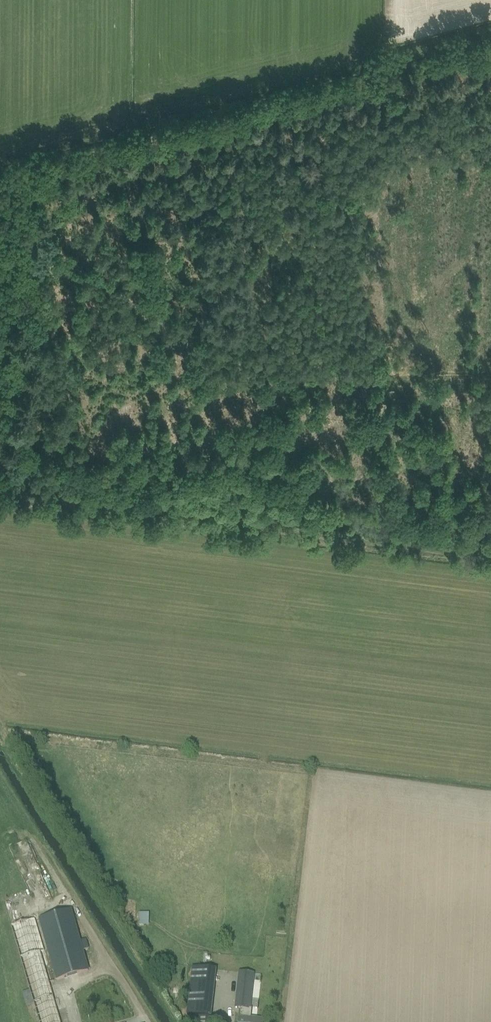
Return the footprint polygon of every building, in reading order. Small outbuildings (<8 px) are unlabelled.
[(9,846),(13,858),(30,852),(26,840),(9,846)] [(38,920),(56,981),(88,972),(76,928),(78,928),(75,916),(73,917),(71,911),(38,920)] [(138,925),(148,925),(148,913),(138,913),(138,925)] [(10,926),(29,990),(39,1021),(60,1021),(44,968),(50,967),(35,918),(10,926)] [(203,953),(202,964),(206,964),(207,961),(210,962),(210,957),(207,957),(208,954),(203,953)] [(212,1018),(210,1018),(216,970),(192,968),(186,1015),(199,1017),(198,1021),(211,1021),(212,1018)] [(263,1020),(251,1019),(252,1009),(251,1009),(254,974),(239,972),(235,1008),(240,1009),(238,1021),(262,1021),(263,1020)]
